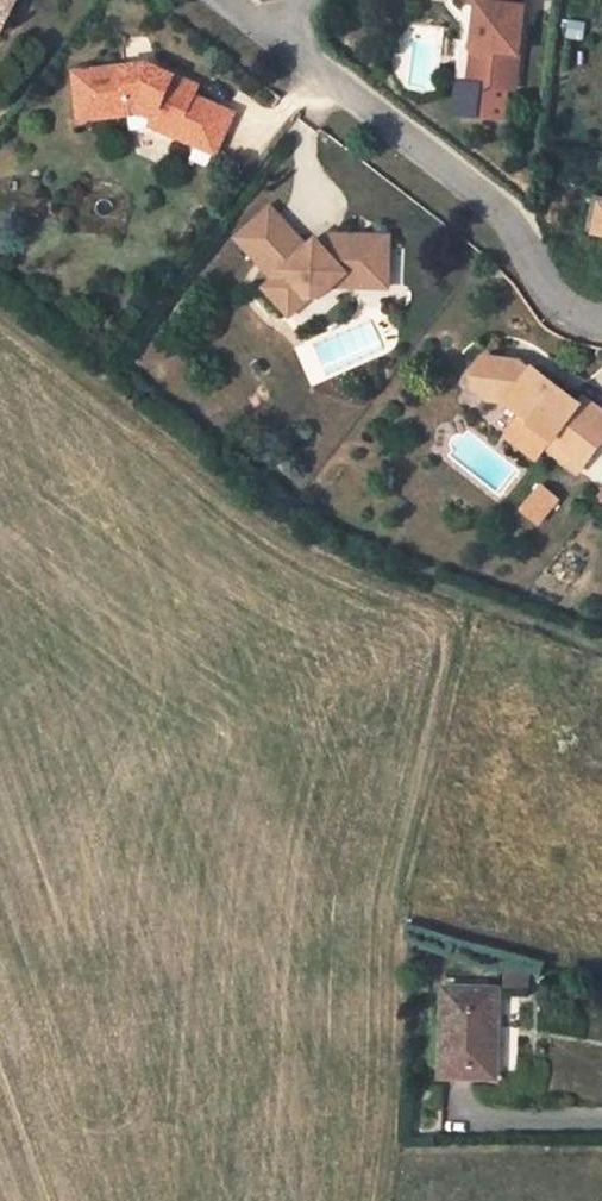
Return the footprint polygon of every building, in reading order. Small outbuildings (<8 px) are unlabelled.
[(4,31),(7,32),(23,0),(0,0),(0,29),(4,31)] [(472,2),(479,3),(471,83),(517,89),(525,7),(522,7),(523,0),(472,0),(472,2)] [(219,154),(238,114),(199,96),(203,86),(178,76),(177,78),(163,72),(165,69),(153,64),(78,72),(83,119),(143,115),(136,130),(153,136),(152,127),(155,120),(180,131),(178,137),(219,154)] [(180,131),(155,120),(152,127),(178,137),(180,131)] [(219,154),(200,146),(194,159),(212,167),(219,154)] [(591,235),(601,237),(601,201),(598,201),(591,235)] [(274,211),(241,241),(278,282),(268,291),(293,318),(312,302),(323,301),(338,288),(352,277),(393,277),(393,238),(342,239),(328,252),(320,243),(311,251),(274,211)] [(352,277),(338,288),(393,290),(393,277),(352,277)] [(588,464),(601,445),(601,407),(587,396),(583,402),(536,368),(530,376),(508,360),(484,358),(474,371),(477,391),(490,400),(510,400),(538,424),(536,426),(555,440),(550,447),(568,460),(573,454),(588,464)] [(573,454),(568,460),(583,471),(588,464),(573,454)] [(548,486),(528,513),(544,525),(564,498),(548,486)] [(423,943),(425,1031),(480,1029),(478,942),(423,943)]
